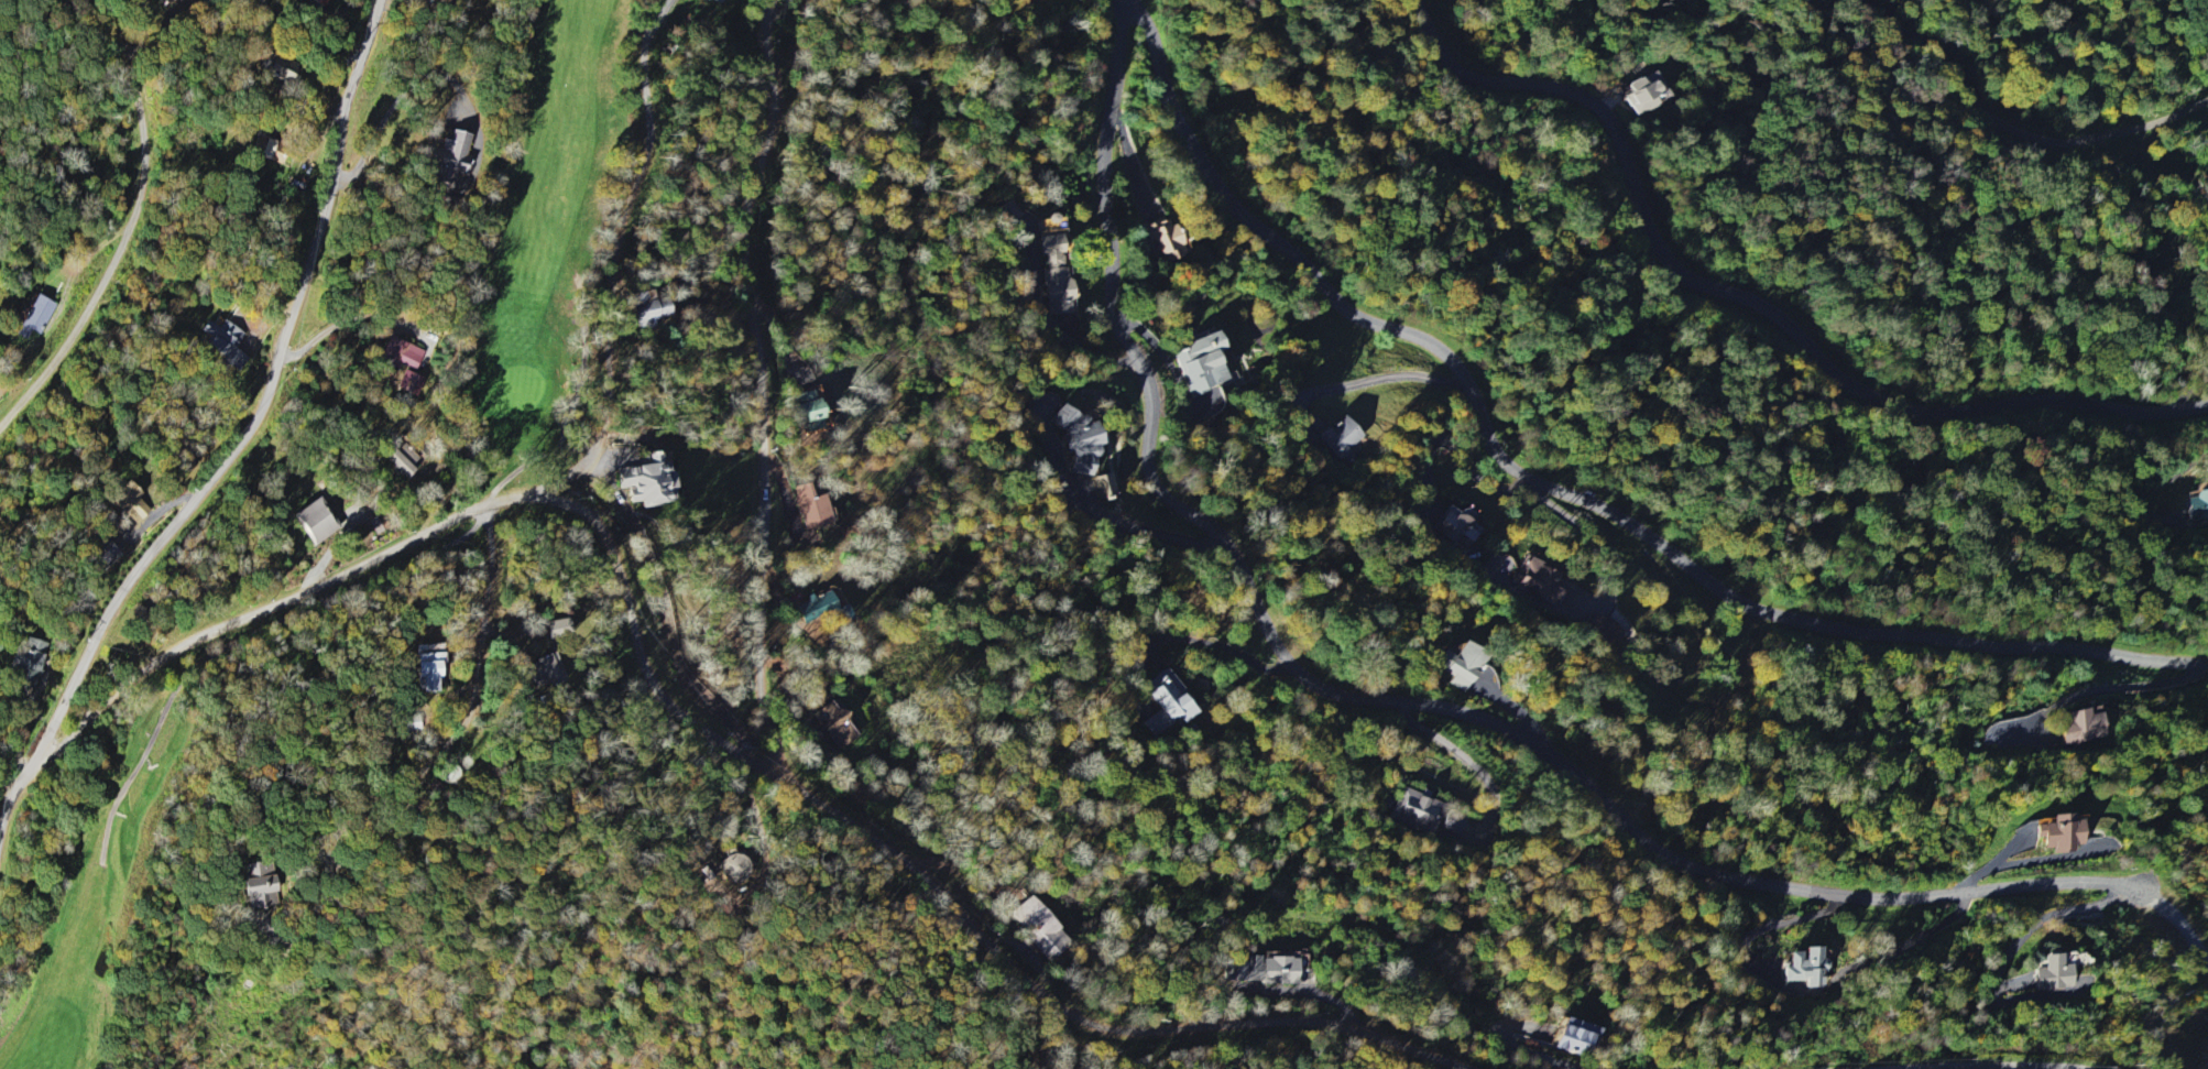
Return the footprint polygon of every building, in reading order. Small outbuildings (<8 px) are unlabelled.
[(1618,83),(1630,113),(1648,105),(1645,96),(1651,93),(1645,79),(1636,83),(1633,77),(1618,83)] [(470,135),(447,129),(445,140),(434,137),(432,145),(422,143),(417,162),(431,166),(426,184),(444,189),(449,171),(460,174),(470,135)] [(1179,255),(1171,220),(1154,224),(1160,252),(1167,251),(1169,257),(1179,255)] [(1046,314),(1066,311),(1057,234),(1036,236),(1046,314)] [(655,329),(654,317),(664,316),(663,296),(649,297),(649,292),(631,293),(633,330),(655,329)] [(19,325),(40,335),(55,303),(34,293),(19,325)] [(375,359),(398,369),(399,365),(414,372),(422,350),(386,335),(375,359)] [(1220,381),(1207,348),(1209,347),(1205,335),(1171,347),(1188,393),(1220,381)] [(803,423),(805,431),(821,428),(816,399),(791,404),(794,425),(803,423)] [(1084,473),(1083,457),(1088,456),(1086,416),(1065,417),(1064,406),(1051,407),(1052,430),(1058,430),(1059,457),(1063,457),(1064,474),(1084,473)] [(1360,435),(1338,413),(1315,437),(1337,458),(1360,435)] [(665,500),(655,452),(642,454),(644,462),(611,469),(615,489),(621,488),(624,503),(635,500),(636,506),(665,500)] [(803,529),(828,523),(817,482),(792,488),(803,529)] [(2207,516),(2207,489),(2194,491),(2195,496),(2184,498),(2188,520),(2207,516)] [(307,547),(336,529),(315,494),(286,512),(307,547)] [(1430,526),(1458,550),(1475,530),(1447,506),(1430,526)] [(1552,602),(1565,571),(1526,554),(1513,583),(1532,592),(1531,593),(1552,602)] [(807,633),(845,611),(839,603),(832,606),(823,590),(792,609),(807,633)] [(566,634),(563,617),(541,622),(545,638),(566,634)] [(437,643),(408,645),(410,677),(414,676),(414,691),(431,690),(430,665),(438,664),(437,643)] [(1454,655),(1440,650),(1435,665),(1453,670),(1449,684),(1465,690),(1476,656),(1456,649),(1454,655)] [(538,654),(540,674),(554,672),(552,652),(538,654)] [(1154,737),(1174,720),(1177,723),(1191,712),(1158,672),(1150,679),(1154,683),(1143,691),(1158,710),(1143,722),(1154,737)] [(835,749),(854,736),(830,700),(811,713),(835,749)] [(2096,711),(2085,714),(2083,706),(2063,712),(2065,720),(2056,722),(2064,748),(2104,736),(2096,711)] [(1432,836),(1439,818),(1430,814),(1435,803),(1402,788),(1389,818),(1432,836)] [(1459,834),(1465,816),(1448,810),(1442,828),(1459,834)] [(2076,821),(2067,822),(2066,812),(2051,814),(2052,822),(2037,825),(2040,842),(2044,841),(2045,851),(2080,846),(2076,821)] [(245,908),(267,907),(266,877),(235,878),(236,897),(244,897),(245,908)] [(1046,959),(1063,944),(1053,933),(1055,931),(1023,898),(1005,916),(1046,959)] [(1820,985),(1819,963),(1817,963),(1816,944),(1805,945),(1806,957),(1797,958),(1797,949),(1781,950),(1783,980),(1803,979),(1803,986),(1820,985)] [(2032,989),(2074,984),(2070,951),(2037,954),(2039,966),(2030,967),(2032,989)] [(1293,982),(1293,957),(1241,957),(1241,962),(1221,962),(1221,982),(1293,982)] [(1553,1047),(1591,1057),(1599,1027),(1560,1017),(1553,1047)]
